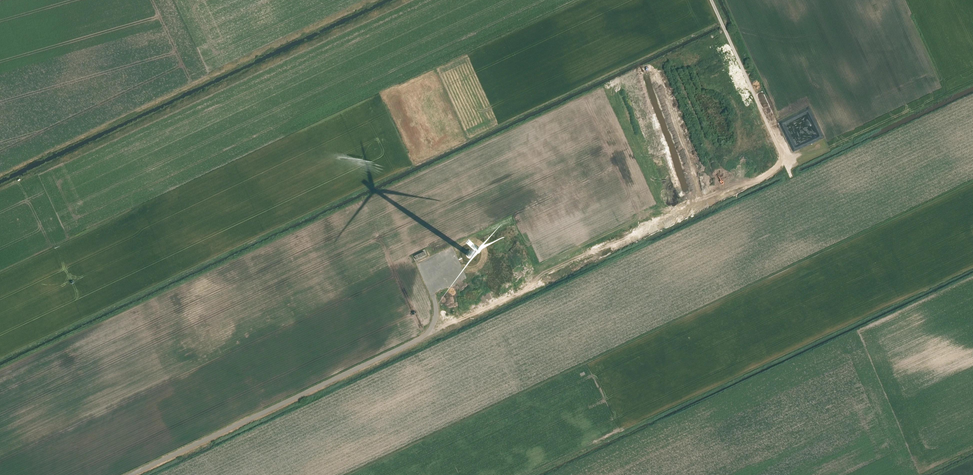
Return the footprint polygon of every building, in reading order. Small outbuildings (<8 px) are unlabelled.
[(416,260),(426,255),(424,252),(414,256),(416,260)]
